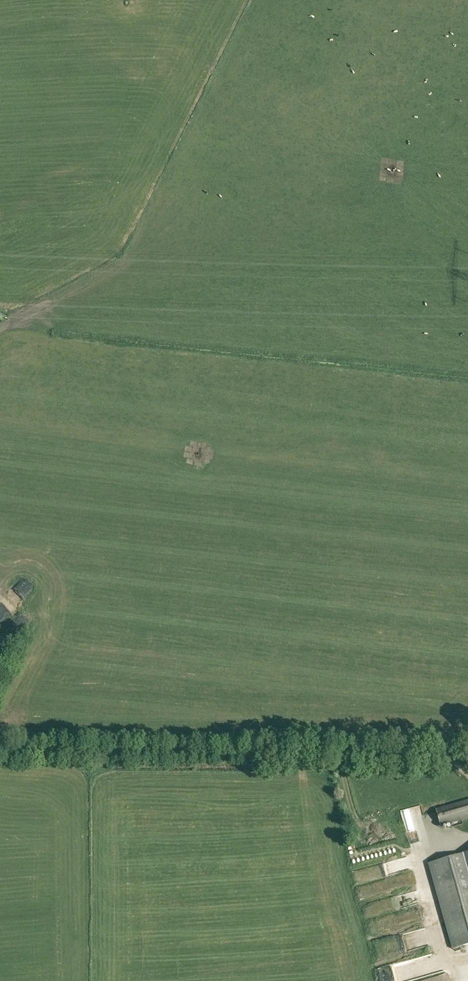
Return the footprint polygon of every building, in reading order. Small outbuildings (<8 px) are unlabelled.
[(7,627),(13,635),(22,626),(16,619),(7,627)] [(439,820),(467,812),(467,794),(435,803),(439,820)] [(429,863),(453,949),(467,945),(467,853),(429,863)] [(355,872),(359,884),(366,881),(362,869),(355,872)] [(387,916),(372,921),(377,934),(391,928),(387,916)] [(427,946),(429,953),(402,961),(407,977),(432,970),(428,956),(436,954),(433,944),(427,946)] [(384,968),(387,980),(398,980),(394,965),(384,968)]
